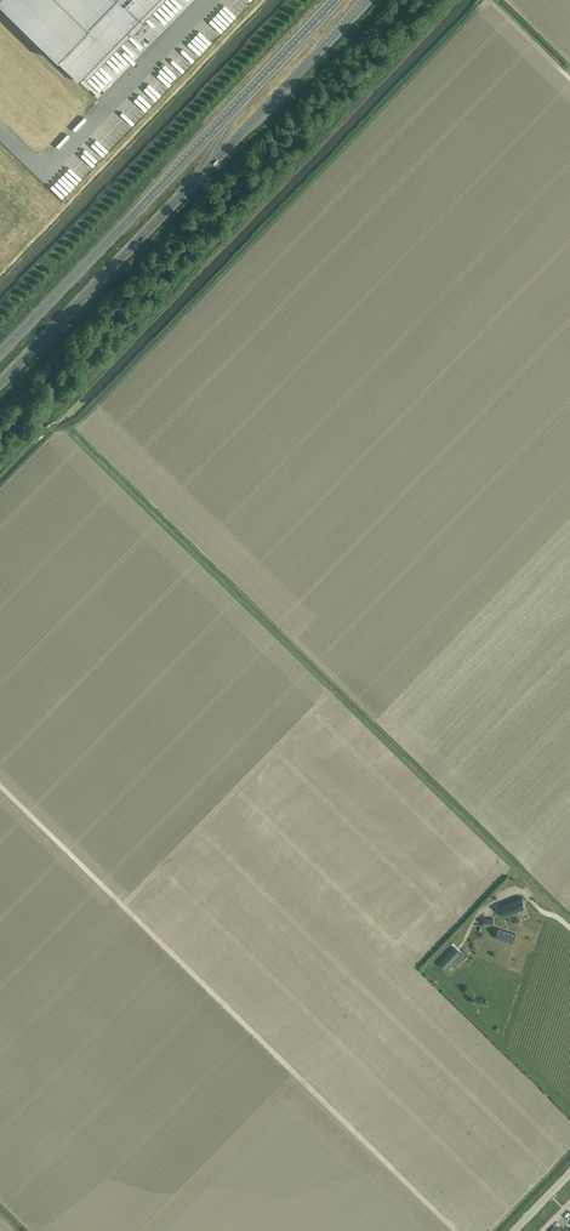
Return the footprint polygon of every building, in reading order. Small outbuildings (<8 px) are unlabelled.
[(144,22),(166,0),(0,0),(0,5),(79,82),(80,81),(79,81),(83,78),(86,81),(132,35),(133,36),(145,24),(144,22)] [(522,897),(500,905),(504,917),(525,909),(524,908),(521,902),(523,901),(522,897)] [(497,938),(496,939),(512,944),(516,934),(511,932),(511,933),(506,932),(507,931),(498,928),(498,929),(500,930),(497,938)] [(460,954),(454,948),(439,963),(445,969),(460,954)]
